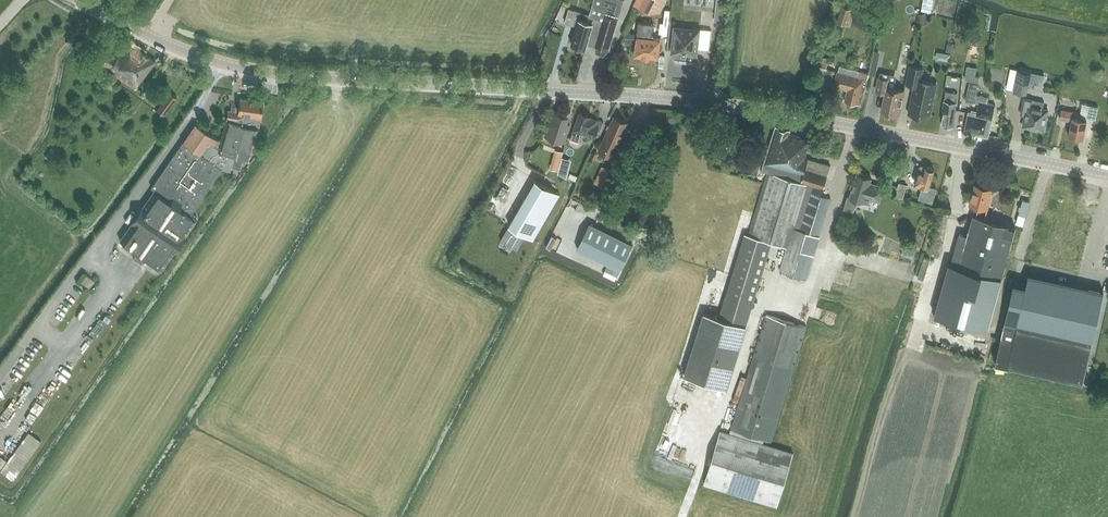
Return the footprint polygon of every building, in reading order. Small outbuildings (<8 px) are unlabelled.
[(589,15),(595,16),(587,43),(599,47),(599,48),(607,51),(607,49),(610,50),(624,0),(593,0),(589,15)] [(633,6),(649,14),(660,13),(667,0),(636,0),(633,6)] [(850,10),(841,8),(837,22),(846,25),(850,10)] [(594,17),(589,15),(568,9),(564,24),(576,27),(571,44),(586,48),(587,44),(594,17)] [(639,23),(637,34),(623,33),(623,38),(636,39),(634,55),(651,57),(659,57),(661,41),(673,42),(675,27),(639,23)] [(701,29),(675,27),(673,42),(672,53),(673,53),(673,52),(697,55),(696,56),(698,56),(701,29)] [(280,34),(279,42),(296,43),(297,35),(280,34)] [(946,57),(950,48),(939,44),(936,53),(946,57)] [(134,89),(155,61),(135,48),(134,50),(127,45),(117,59),(109,54),(101,65),(134,89)] [(839,66),(837,72),(833,86),(847,90),(844,100),(860,104),(869,74),(860,71),(839,66)] [(915,86),(912,99),(908,114),(920,116),(921,113),(931,115),(938,84),(922,81),(924,69),(911,67),(907,85),(915,86)] [(976,68),(966,67),(963,81),(978,83),(979,77),(974,76),(976,68)] [(1006,89),(1014,91),(1027,93),(1032,72),(1010,67),(1006,89)] [(834,71),(824,69),(823,73),(826,74),(823,84),(830,86),(834,71)] [(880,73),(879,76),(875,91),(884,93),(880,110),(899,114),(905,89),(894,87),(896,76),(880,73)] [(988,137),(989,134),(995,105),(990,104),(991,101),(988,100),(988,97),(977,95),(979,86),(968,84),(965,101),(978,103),(976,112),(968,111),(964,130),(974,131),(974,134),(988,137)] [(956,102),(958,93),(945,91),(944,100),(943,100),(941,111),(943,111),(942,124),(954,126),(957,102),(956,102)] [(157,110),(164,116),(177,97),(170,92),(157,110)] [(1025,116),(1023,126),(1044,131),(1048,109),(1043,108),(1044,102),(1024,97),(1020,115),(1025,116)] [(259,128),(260,119),(263,102),(240,99),(238,112),(227,110),(226,121),(219,140),(195,124),(182,142),(151,187),(154,190),(119,239),(136,252),(132,257),(141,263),(145,257),(161,269),(163,267),(196,220),(190,215),(222,168),(230,171),(237,149),(251,153),(259,128)] [(1089,105),(1086,118),(1095,120),(1098,107),(1089,105)] [(1061,108),(1059,119),(1071,122),(1068,135),(1082,138),(1086,119),(1080,117),(1081,113),(1061,108)] [(569,124),(563,122),(566,115),(553,111),(545,136),(563,142),(569,124)] [(579,113),(570,139),(579,142),(582,133),(598,139),(603,122),(579,113)] [(614,116),(600,146),(598,151),(612,158),(629,123),(614,116)] [(724,389),(746,325),(771,241),(786,246),(779,271),(806,279),(830,198),(822,195),(830,166),(805,158),(810,139),(789,134),(791,129),(775,124),(761,171),(763,173),(768,174),(750,234),(745,232),(720,315),(704,310),(682,375),(724,389)] [(551,162),(560,164),(565,144),(555,143),(551,162)] [(937,188),(930,186),(934,170),(925,167),(923,173),(918,172),(915,183),(923,185),(920,198),(933,202),(937,188)] [(612,172),(605,169),(598,183),(606,186),(612,172)] [(879,203),(884,187),(870,183),(871,178),(856,174),(848,198),(845,210),(853,213),(859,202),(869,204),(870,200),(879,203)] [(535,179),(508,226),(533,240),(560,193),(535,179)] [(899,183),(895,196),(903,199),(907,185),(899,183)] [(1001,278),(1015,226),(984,218),(987,208),(989,201),(987,201),(991,188),(975,184),(970,204),(979,206),(976,215),(973,214),(959,266),(1001,278)] [(1023,193),(1017,219),(1024,221),(1031,195),(1023,193)] [(633,243),(590,221),(578,247),(621,268),(633,243)] [(524,238),(507,228),(501,239),(518,249),(524,238)] [(1001,278),(959,266),(949,264),(935,316),(986,331),(1001,278)] [(1083,383),(1104,291),(1028,274),(1025,286),(1007,365),(1083,383)] [(1007,365),(1025,286),(1013,283),(995,362),(996,363),(997,358),(1007,360),(1006,365),(1007,365)] [(806,327),(766,314),(732,429),(748,434),(746,440),(726,434),(710,486),(778,506),(793,454),(762,445),(764,438),(772,441),(806,327)] [(51,382),(43,393),(53,400),(61,390),(51,382)] [(40,412),(45,406),(39,400),(33,406),(40,412)] [(30,433),(1,472),(13,481),(42,443),(30,433)]
